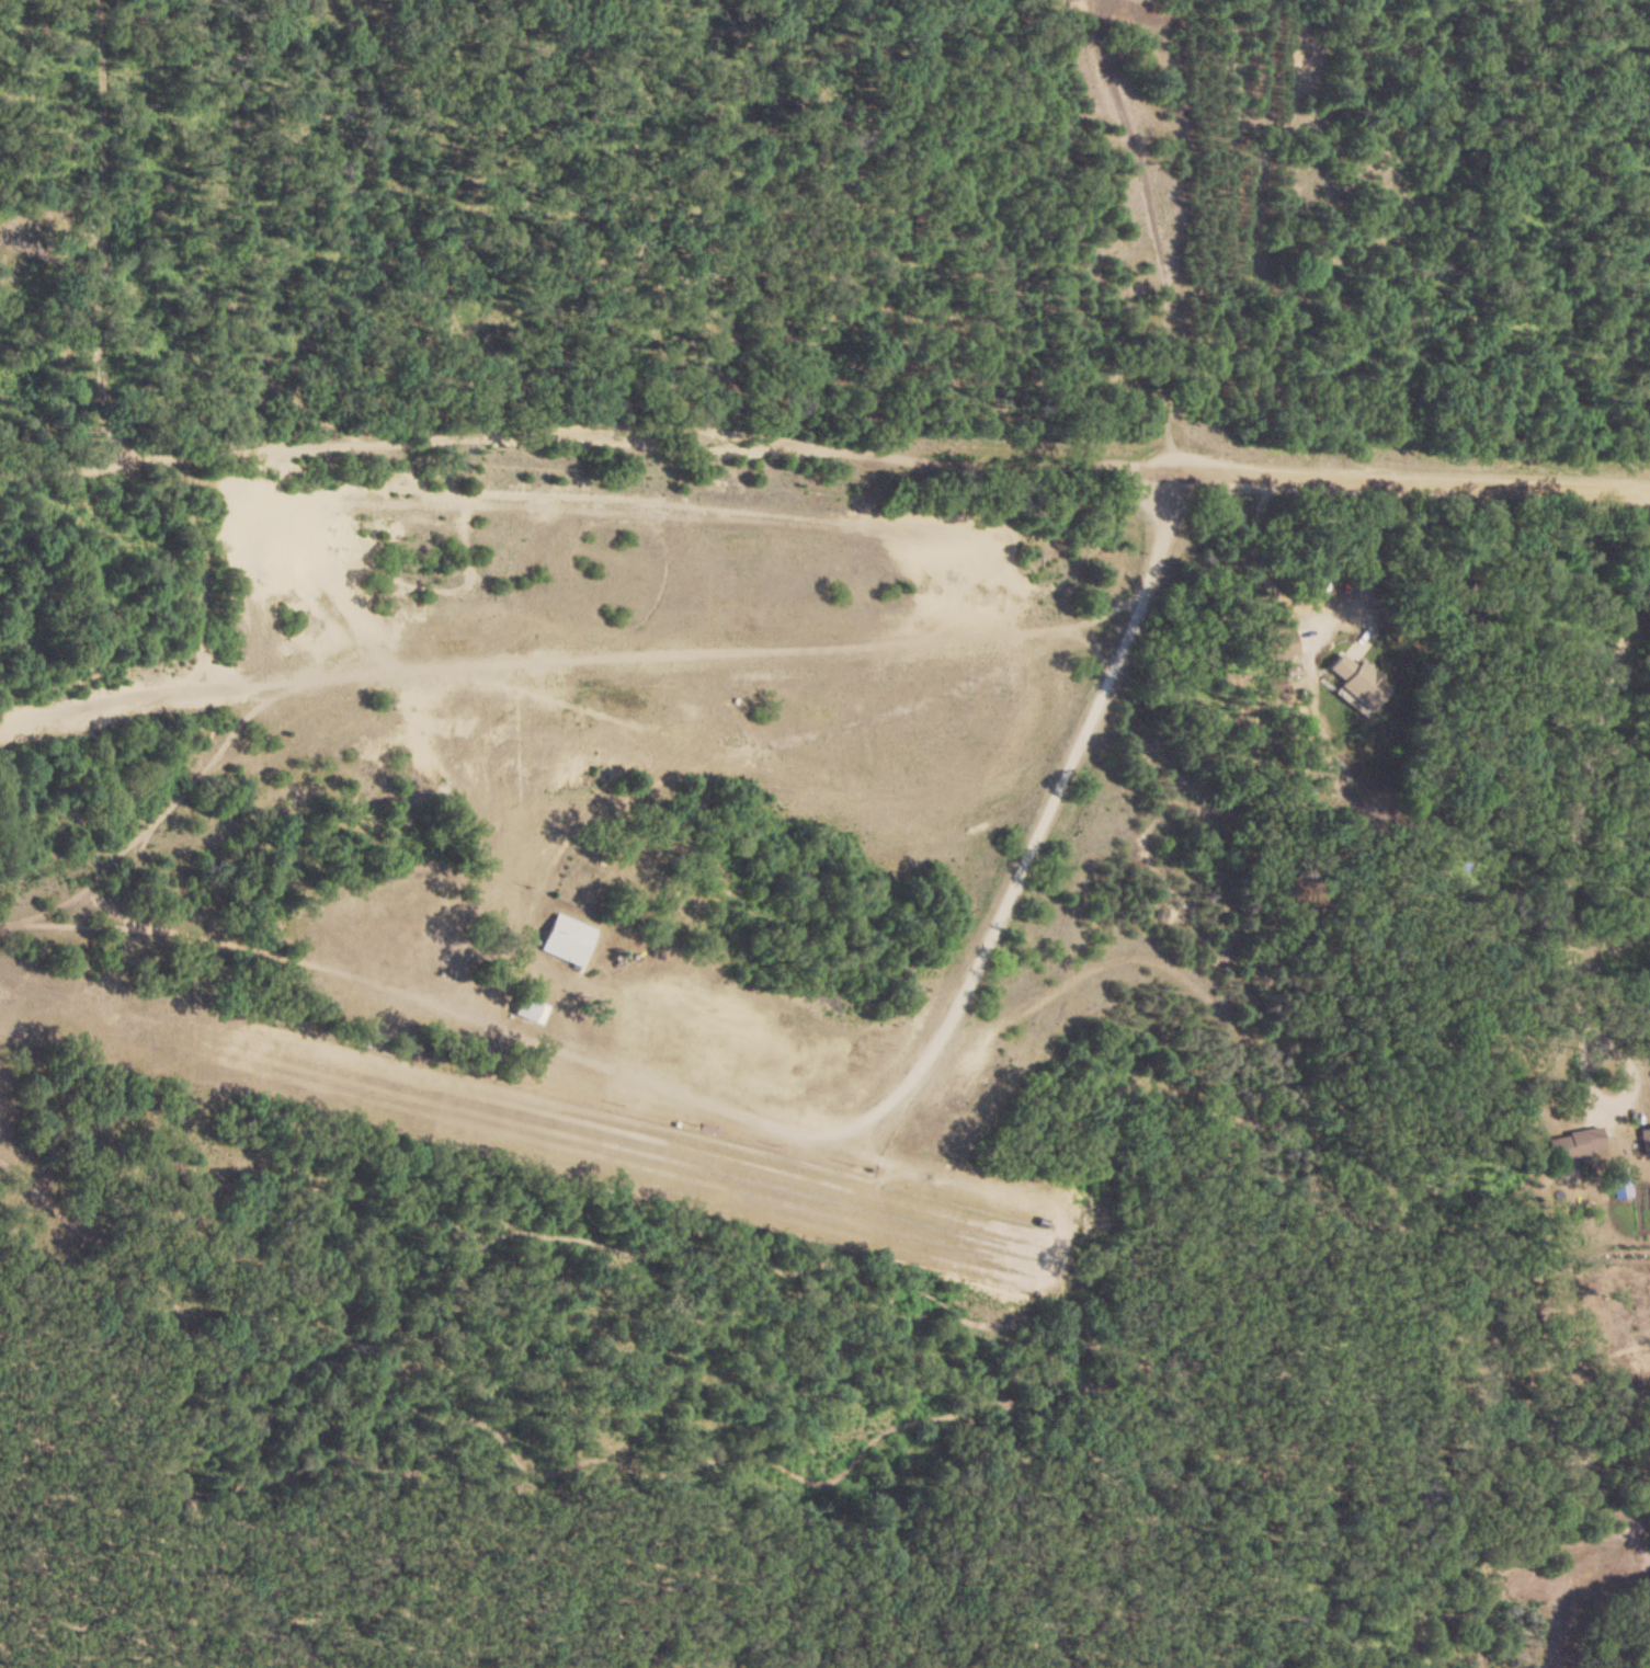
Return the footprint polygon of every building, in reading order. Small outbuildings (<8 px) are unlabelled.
[(1323,676),(1369,713),(1391,686),(1360,660),(1355,666),(1340,654),(1323,676)] [(595,929),(554,913),(538,950),(579,967),(595,929)] [(539,1025),(547,1006),(520,995),(512,1014),(539,1025)] [(1545,1136),(1550,1161),(1603,1150),(1599,1126),(1545,1136)] [(1638,1128),(1640,1153),(1649,1152),(1649,1127),(1638,1128)]
